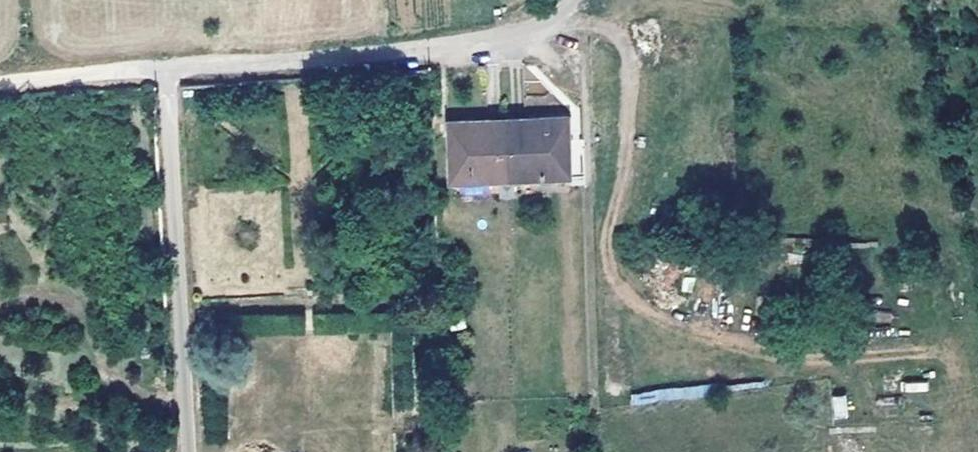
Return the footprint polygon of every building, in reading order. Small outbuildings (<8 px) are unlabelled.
[(570,117),(507,119),(508,128),(561,126),(562,139),(570,139),(570,117)] [(508,128),(507,119),(452,120),(452,130),(459,129),(508,128)] [(561,126),(508,128),(510,171),(536,170),(536,178),(563,177),(562,158),(571,158),(584,158),(584,138),(570,139),(562,139),(561,126)] [(510,171),(508,128),(459,129),(461,173),(510,171)] [(461,175),(461,173),(459,129),(452,130),(453,175),(461,175)] [(572,176),(571,158),(562,158),(563,177),(572,176)] [(536,170),(510,171),(510,179),(536,178),(536,170)] [(510,179),(510,171),(461,173),(461,175),(453,175),(453,181),(510,179)] [(848,418),(845,395),(830,397),(832,420),(848,418)]
